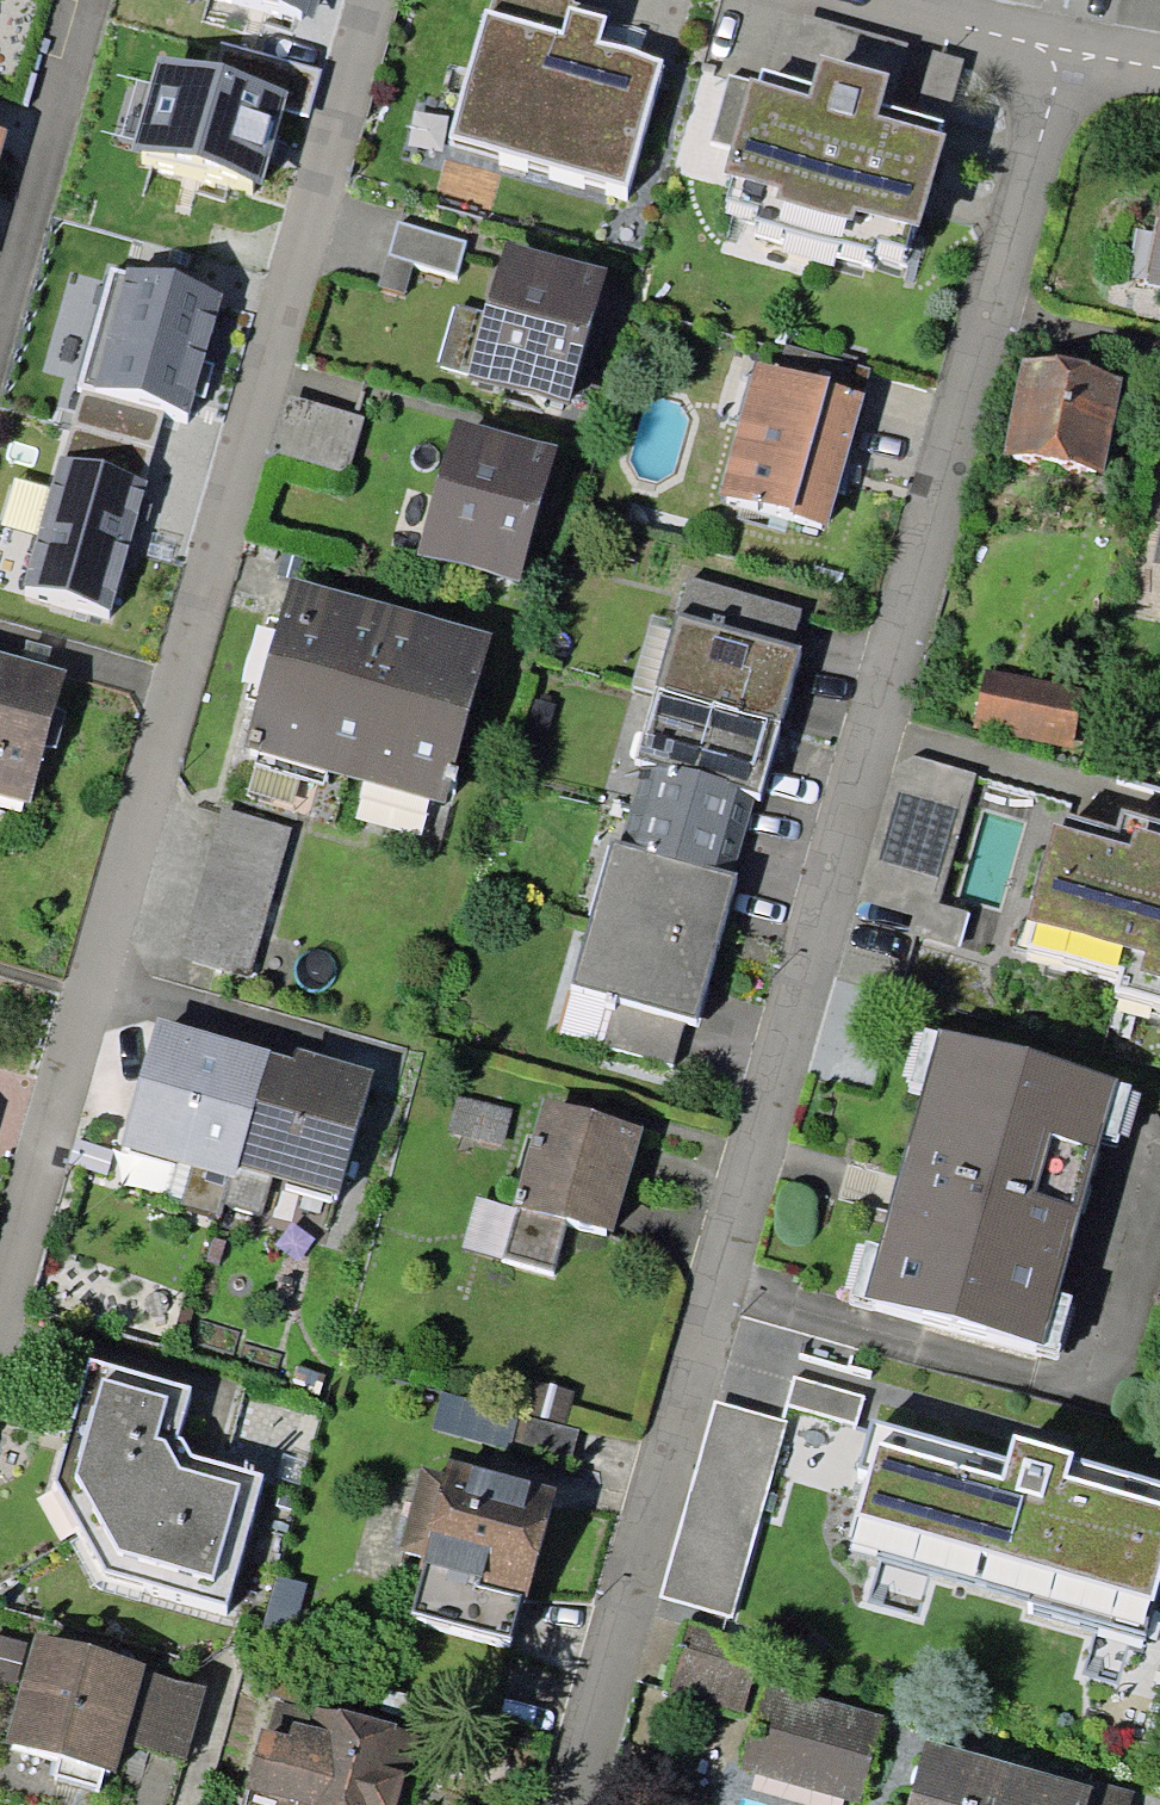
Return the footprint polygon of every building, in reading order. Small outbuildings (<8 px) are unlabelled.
[(127,78),(244,108),(272,0),(148,0),(127,78)] [(571,31),(494,11),(463,133),(636,177),(667,54),(605,38),(612,12),(578,3),(571,31)] [(822,93),(765,78),(735,195),(925,244),(954,128),(888,111),(898,73),(832,56),(822,93)] [(1159,160),(1133,290),(1159,295),(1159,160)] [(462,250),(393,235),(381,290),(450,305),(462,250)] [(590,283),(488,258),(454,395),(556,420),(590,283)] [(144,302),(60,280),(4,491),(96,515),(116,439),(141,446),(167,349),(134,340),(144,302)] [(1115,388),(1010,363),(987,461),(1091,486),(1115,388)] [(850,408),(745,380),(710,512),(816,540),(850,408)] [(364,423),(280,402),(264,464),(348,486),(364,423)] [(544,461),(436,434),(401,574),(508,601),(544,461)] [(1146,574),(1159,576),(1159,496),(1146,574)] [(475,647),(274,595),(231,758),(433,810),(475,647)] [(804,644),(686,610),(645,754),(763,788),(804,644)] [(0,665),(0,806),(23,811),(54,677),(0,665)] [(1079,693),(983,672),(970,729),(1066,751),(1079,693)] [(755,795),(647,763),(626,833),(735,864),(755,795)] [(292,839),(217,818),(178,955),(253,976),(292,839)] [(1044,821),(1006,955),(1159,997),(1159,853),(1044,821)] [(733,872),(622,843),(586,977),(696,1007),(733,872)] [(352,1088),(139,1031),(106,1153),(318,1210),(352,1088)] [(1109,1092),(927,1043),(855,1311),(1037,1359),(1109,1092)] [(632,1131),(531,1110),(507,1220),(608,1242),(632,1131)] [(180,1400),(76,1374),(42,1496),(90,1588),(215,1621),(246,1488),(171,1472),(161,1458),(180,1400)] [(789,1430),(714,1409),(659,1605),(735,1626),(789,1430)] [(866,1434),(833,1548),(1129,1632),(1159,1524),(1159,1493),(992,1445),(986,1468),(866,1434)] [(540,1498),(431,1467),(398,1585),(506,1615),(540,1498)] [(19,1649),(0,1743),(0,1756),(99,1784),(105,1747),(176,1770),(199,1691),(19,1649)] [(755,1686),(732,1775),(846,1804),(855,1804),(878,1718),(755,1686)] [(243,1736),(227,1804),(385,1804),(401,1738),(307,1717),(300,1749),(243,1736)] [(913,1745),(898,1804),(1129,1804),(1130,1801),(913,1745)]
